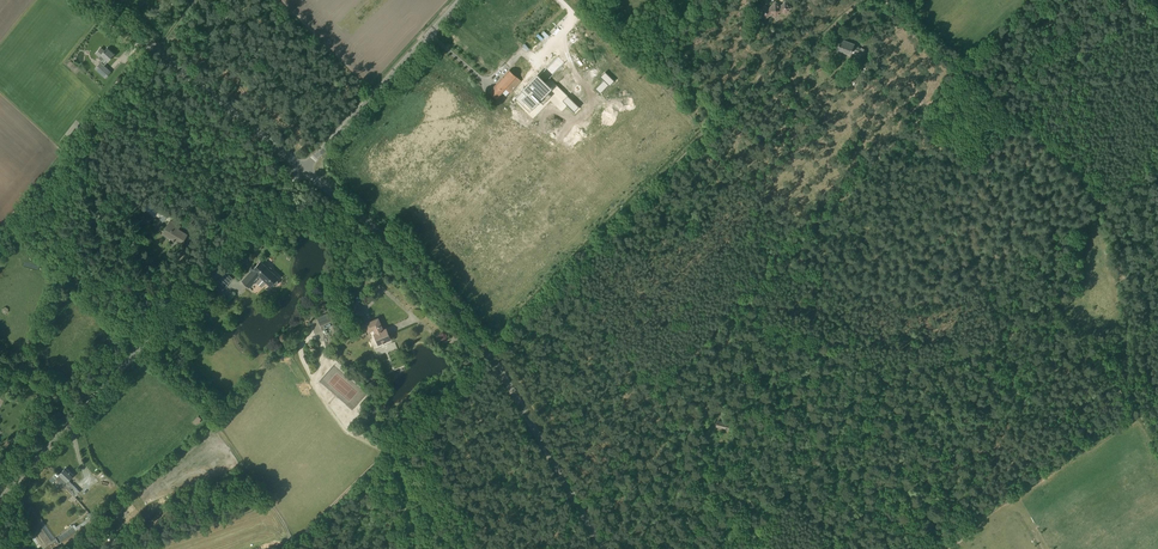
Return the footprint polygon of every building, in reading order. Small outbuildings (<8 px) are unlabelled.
[(759,12),(761,15),(765,19),(771,14),(775,18),(783,11),(785,14),(792,8),(785,1),(780,6),(775,1),(768,8),(766,6),(759,12)] [(861,63),(866,50),(861,48),(861,49),(853,46),(854,44),(849,42),(848,42),(846,41),(841,39),(837,49),(850,54),(851,50),(860,53),(856,61),(861,63)] [(96,53),(95,54),(99,57),(99,58),(102,61),(101,62),(95,68),(105,78),(111,72),(104,65),(112,57),(111,57),(113,55),(114,54),(107,48),(104,51),(101,48),(96,53)] [(109,67),(113,71),(126,57),(122,54),(109,67)] [(520,56),(488,92),(496,99),(505,89),(510,93),(521,80),(517,77),(529,63),(520,56)] [(602,85),(593,94),(598,99),(607,90),(608,91),(613,86),(603,77),(598,82),(602,85)] [(512,103),(510,105),(510,106),(513,103),(514,102),(519,108),(522,105),(530,112),(535,107),(536,108),(538,107),(537,105),(544,98),(538,92),(542,88),(536,82),(526,91),(527,91),(523,95),(521,92),(519,95),(520,96),(512,103)] [(566,117),(561,122),(567,128),(572,124),(573,125),(573,124),(566,117)] [(80,122),(70,135),(71,135),(70,137),(74,140),(75,139),(76,139),(86,127),(80,122)] [(155,216),(160,209),(149,202),(144,209),(155,216)] [(173,221),(172,225),(169,223),(164,232),(175,238),(174,240),(181,244),(187,234),(179,229),(181,226),(173,221)] [(269,267),(268,267),(260,261),(242,281),(249,288),(260,276),(271,286),(273,284),(273,285),(275,285),(277,285),(278,284),(278,282),(277,280),(276,280),(278,277),(271,271),(272,269),(272,268),(270,267),(269,267)] [(213,285),(221,291),(228,284),(220,278),(213,285)] [(354,318),(363,314),(357,300),(348,304),(354,318)] [(328,312),(320,316),(317,317),(320,326),(331,321),(328,312)] [(378,344),(381,342),(390,339),(386,329),(383,330),(378,318),(364,324),(368,332),(373,330),(375,334),(374,334),(378,344)] [(192,421),(195,424),(201,419),(198,415),(192,421)] [(729,429),(730,425),(730,423),(717,420),(715,427),(729,430),(729,429)] [(57,478),(75,496),(80,491),(69,479),(73,475),(66,467),(60,474),(59,475),(57,478)] [(43,485),(48,479),(45,476),(40,482),(43,485)] [(45,548),(66,548),(64,546),(95,525),(92,519),(90,517),(89,517),(76,526),(74,524),(55,538),(35,508),(25,515),(30,521),(27,523),(26,524),(31,531),(30,531),(33,535),(31,537),(34,541),(34,542),(36,545),(38,548),(41,545),(43,548),(44,548),(45,548)] [(89,512),(87,514),(89,517),(90,517),(92,519),(97,515),(95,512),(96,512),(94,509),(91,511),(92,512),(90,513),(89,512)]
